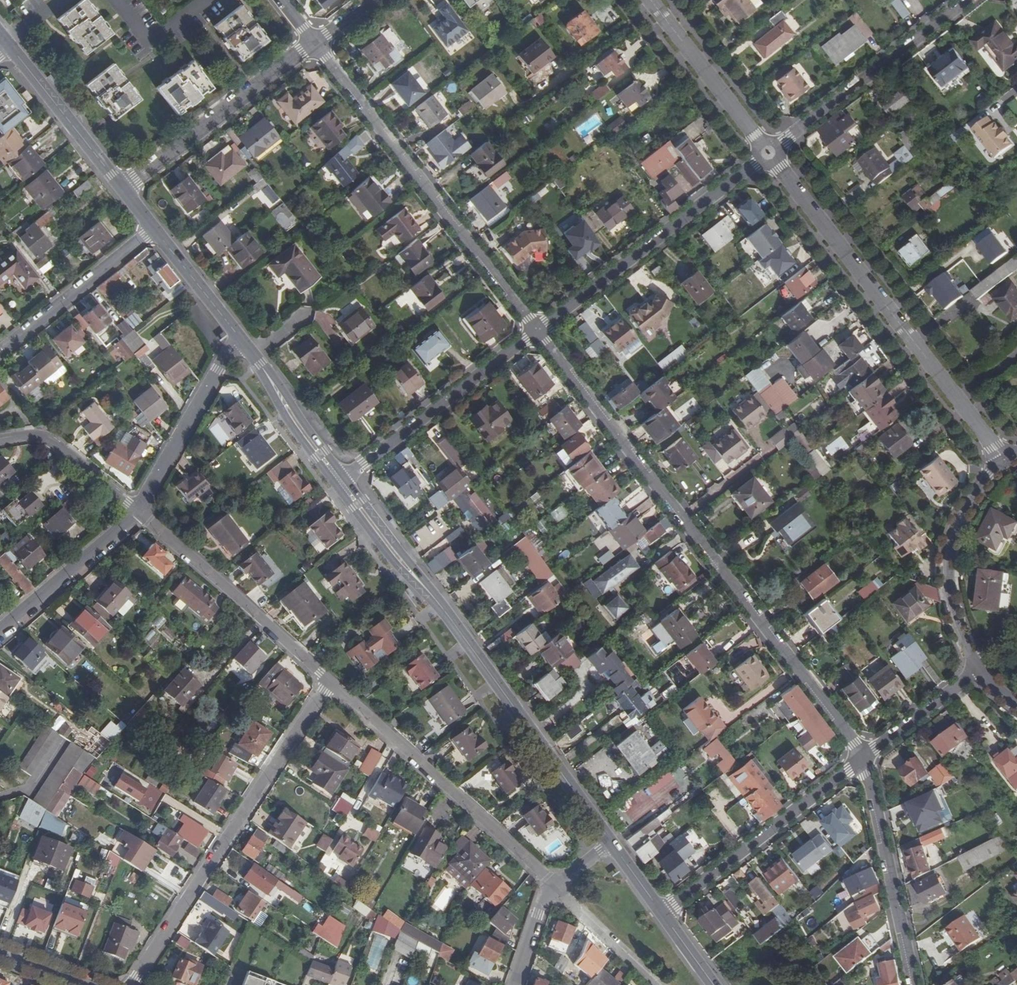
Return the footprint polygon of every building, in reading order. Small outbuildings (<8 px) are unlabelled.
[(57,19),(84,55),(111,33),(87,0),(82,0),(57,19)] [(335,0),(314,0),(322,10),(335,0)] [(466,8),(470,4),(477,13),(487,4),(483,0),(460,0),(466,8)] [(737,25),(753,12),(744,0),(709,0),(717,10),(722,5),(737,25)] [(753,12),(757,9),(750,0),(744,0),(753,12)] [(897,0),(894,0),(889,4),(901,20),(908,14),(897,0)] [(722,5),(717,10),(731,29),(737,25),(722,5)] [(446,6),(438,12),(445,21),(432,31),(446,49),(467,33),(446,6)] [(240,7),(211,28),(238,63),(266,41),(240,7)] [(561,24),(576,43),(593,29),(579,11),(561,24)] [(768,21),(774,29),(783,23),(787,20),(781,11),(768,21)] [(871,35),(855,13),(847,19),(853,28),(822,51),(833,65),(841,59),(847,54),(871,35)] [(529,23),(532,20),(528,15),(522,20),(523,21),(521,23),(524,26),(529,23)] [(538,16),(532,20),(537,27),(543,22),(538,16)] [(532,20),(529,23),(534,29),(537,27),(532,20)] [(783,23),(774,29),(753,45),(763,59),(793,36),(783,23)] [(985,33),(986,34),(979,39),(978,38),(971,43),(978,53),(984,48),(998,66),(999,64),(1005,72),(1016,62),(1016,46),(1012,49),(1009,45),(1011,43),(995,24),(985,33)] [(400,60),(391,48),(388,50),(378,36),(359,51),(375,73),(380,70),(382,73),(400,60)] [(539,40),(517,57),(530,75),(552,58),(539,40)] [(954,51),(934,66),(927,71),(941,89),(952,81),(967,69),(954,51)] [(618,59),(612,53),(590,70),(593,75),(599,71),(603,77),(609,72),(614,78),(625,69),(621,64),(622,63),(619,59),(618,59)] [(210,90),(196,70),(198,69),(195,65),(193,67),(190,61),(154,88),(175,116),(210,90)] [(113,63),(85,84),(112,119),(139,99),(113,63)] [(927,71),(934,66),(932,63),(921,71),(939,95),(954,84),(952,81),(941,89),(927,71)] [(774,79),(790,68),(788,64),(772,76),(774,79)] [(774,79),(776,82),(792,70),(790,68),(774,79)] [(792,70),(776,82),(775,83),(785,95),(783,96),(788,103),(807,89),(793,69),(792,70)] [(898,69),(893,73),(901,84),(906,80),(898,69)] [(406,72),(389,85),(405,107),(422,94),(406,72)] [(493,75),(471,92),(484,110),(506,93),(493,75)] [(2,133),(29,112),(3,79),(0,81),(0,131),(2,133)] [(452,80),(448,83),(458,96),(462,92),(452,80)] [(647,98),(643,92),(644,92),(640,87),(639,87),(634,81),(624,89),(636,107),(647,98)] [(285,95),(276,101),(293,123),(320,102),(308,87),(290,100),(285,95)] [(590,95),(596,102),(606,94),(601,87),(590,95)] [(902,91),(881,107),(889,118),(910,102),(902,91)] [(447,115),(432,95),(415,108),(430,128),(447,115)] [(474,108),(469,101),(457,111),(461,117),(474,108)] [(329,111),(309,127),(326,150),(342,137),(337,129),(341,127),(329,111)] [(615,121),(621,129),(632,120),(626,112),(615,121)] [(842,112),(817,131),(837,158),(855,144),(865,136),(850,116),(847,118),(842,112)] [(970,129),(982,145),(999,132),(998,130),(993,123),(991,124),(986,117),(970,129)] [(278,136),(264,118),(237,138),(251,156),(278,136)] [(20,139),(11,127),(8,129),(18,141),(20,139)] [(20,139),(18,141),(8,129),(0,136),(0,158),(5,164),(7,162),(9,161),(26,147),(20,139)] [(443,131),(426,144),(434,155),(440,162),(437,164),(441,169),(460,154),(458,151),(467,144),(461,136),(452,143),(443,131)] [(681,132),(669,141),(671,146),(684,137),(681,132)] [(999,132),(982,145),(992,159),(1010,146),(1005,139),(999,132)] [(896,137),(909,153),(915,149),(903,133),(896,137)] [(354,137),(322,167),(329,174),(330,173),(343,186),(357,173),(350,166),(348,167),(343,162),(345,160),(350,155),(352,156),(363,146),(354,137)] [(684,165),(696,180),(699,177),(701,179),(706,175),(704,173),(708,171),(684,137),(671,146),(684,165)] [(671,146),(669,141),(639,164),(652,181),(674,165),(689,185),(696,180),(684,165),(671,146)] [(486,142),(469,155),(485,176),(502,162),(486,142)] [(458,151),(460,154),(469,147),(467,144),(458,151)] [(43,164),(29,145),(26,147),(41,166),(43,164)] [(41,166),(26,147),(9,161),(24,179),(41,166)] [(228,148),(205,166),(218,185),(242,167),(228,148)] [(873,150),(856,163),(871,183),(872,182),(876,187),(891,175),(887,170),(888,169),(873,150)] [(902,167),(913,159),(909,153),(898,162),(902,167)] [(431,157),(437,164),(440,162),(434,155),(431,157)] [(24,179),(9,161),(7,162),(22,181),(24,179)] [(64,190),(47,169),(45,171),(62,192),(64,190)] [(62,192),(45,171),(25,187),(42,208),(62,192)] [(506,171),(492,181),(497,189),(512,179),(506,171)] [(662,200),(658,203),(667,215),(675,208),(670,201),(679,194),(673,184),(667,177),(659,183),(665,190),(658,195),(662,200)] [(187,178),(171,190),(187,212),(203,199),(187,178)] [(260,179),(247,189),(252,196),(265,186),(260,179)] [(351,191),(354,195),(366,208),(372,215),(388,201),(380,191),(378,192),(365,179),(351,191)] [(78,197),(92,186),(87,180),(73,191),(78,197)] [(936,194),(940,200),(947,195),(947,196),(957,189),(953,183),(943,190),(936,194)] [(486,221),(496,213),(503,208),(486,186),(469,199),(479,212),(486,221)] [(921,209),(925,213),(930,210),(933,207),(932,206),(940,200),(936,194),(928,200),(927,199),(921,204),(912,192),(904,197),(915,213),(921,209)] [(366,208),(354,195),(348,200),(360,213),(366,208)] [(591,234),(602,226),(606,231),(631,211),(621,197),(604,210),(602,208),(593,215),(588,208),(578,215),(580,218),(591,234)] [(735,210),(748,226),(763,215),(750,199),(735,210)] [(190,218),(196,226),(211,216),(206,208),(190,218)] [(400,209),(384,222),(384,223),(375,230),(382,240),(390,234),(397,244),(416,230),(400,209)] [(925,213),(918,219),(922,225),(934,217),(930,210),(925,213)] [(51,245),(37,229),(39,227),(53,216),(48,211),(29,226),(25,229),(27,232),(25,233),(20,237),(36,257),(51,245)] [(486,221),(479,212),(477,215),(485,225),(497,215),(496,213),(486,221)] [(713,253),(732,238),(728,233),(735,228),(727,216),(723,219),(725,222),(723,224),(721,225),(719,222),(701,236),(713,253)] [(591,234),(580,218),(565,228),(566,230),(561,233),(569,243),(573,240),(576,244),(591,234)] [(91,252),(110,237),(98,222),(79,237),(84,244),(78,249),(85,256),(90,251),(91,252)] [(201,235),(216,255),(227,246),(231,243),(216,223),(201,235)] [(23,231),(24,230),(21,226),(14,232),(17,236),(23,231)] [(759,260),(778,245),(773,239),(774,238),(769,232),(768,232),(763,226),(744,240),(759,260)] [(53,244),(39,227),(37,229),(51,245),(53,244)] [(522,233),(501,250),(514,267),(531,254),(546,252),(543,230),(522,233)] [(260,252),(245,232),(231,243),(227,246),(233,254),(231,256),(240,268),(260,252)] [(911,244),(898,253),(910,268),(930,253),(917,236),(909,242),(911,244)] [(414,238),(397,252),(414,273),(429,262),(418,247),(420,245),(414,238)] [(420,245),(418,247),(429,262),(431,261),(420,245)] [(292,247),(269,264),(277,275),(282,272),(299,293),(318,279),(292,247)] [(779,247),(773,251),(781,261),(787,257),(779,247)] [(128,270),(152,251),(150,248),(146,248),(124,265),(128,270)] [(15,250),(8,256),(9,257),(5,261),(4,260),(0,263),(0,282),(13,272),(25,287),(37,277),(15,250)] [(151,263),(160,256),(157,252),(148,259),(151,263)] [(576,254),(570,258),(584,279),(590,274),(576,254)] [(39,269),(49,261),(46,256),(36,264),(39,269)] [(185,288),(160,256),(151,263),(147,267),(153,273),(156,271),(163,280),(160,283),(165,289),(163,291),(170,300),(185,288)] [(970,293),(976,301),(1016,271),(1016,263),(1014,259),(990,277),(970,293)] [(42,273),(53,264),(50,260),(49,261),(39,269),(42,273)] [(656,266),(649,271),(653,276),(660,271),(656,266)] [(803,268),(781,285),(792,299),(812,285),(805,276),(808,275),(803,268)] [(116,283),(114,281),(120,276),(116,272),(102,283),(108,290),(116,283)] [(426,274),(408,288),(425,309),(442,296),(431,283),(433,281),(426,274)] [(696,274),(694,275),(689,279),(687,280),(689,282),(683,287),(696,304),(711,294),(696,274)] [(110,293),(108,290),(102,283),(97,287),(105,297),(110,293)] [(999,297),(1004,304),(1015,318),(1016,317),(1016,284),(999,297)] [(665,316),(671,304),(655,295),(651,304),(649,305),(645,308),(643,306),(643,305),(636,310),(635,309),(631,308),(627,312),(626,316),(627,317),(640,334),(647,329),(650,333),(657,327),(654,325),(665,316)] [(698,307),(709,299),(707,296),(696,304),(698,307)] [(797,304),(803,313),(809,309),(802,300),(797,304)] [(491,301),(481,309),(470,318),(479,329),(485,338),(507,321),(491,301)] [(95,333),(111,320),(98,304),(82,316),(89,325),(95,333)] [(797,304),(779,317),(791,332),(808,320),(803,313),(797,304)] [(470,318),(481,309),(479,305),(464,317),(476,332),(479,329),(470,318)] [(829,322),(842,311),(837,305),(824,316),(829,322)] [(360,310),(338,327),(352,344),(374,328),(360,310)] [(133,328),(142,321),(135,312),(126,319),(133,328)] [(82,316),(79,313),(73,318),(76,322),(83,330),(89,325),(82,316)] [(635,339),(620,319),(600,335),(615,354),(635,339)] [(693,319),(687,323),(692,329),(697,325),(693,319)] [(133,330),(124,320),(118,325),(126,335),(133,330)] [(81,344),(84,342),(82,340),(86,337),(81,332),(83,330),(76,322),(71,326),(70,325),(52,339),(66,356),(71,352),(81,344)] [(592,333),(584,323),(577,328),(589,345),(587,347),(595,357),(604,350),(592,333)] [(127,346),(139,337),(133,330),(126,335),(121,339),(127,346)] [(436,331),(411,350),(422,365),(448,345),(436,331)] [(786,344),(801,364),(818,351),(815,347),(806,336),(803,331),(786,344)] [(179,372),(187,366),(160,333),(154,338),(165,351),(163,353),(165,356),(156,364),(172,384),(182,376),(179,372)] [(806,336),(815,347),(818,345),(809,333),(806,336)] [(133,354),(145,345),(139,337),(127,346),(133,354)] [(839,347),(848,360),(857,353),(861,350),(852,337),(839,347)] [(133,354),(121,339),(113,345),(125,360),(133,354)] [(310,339),(293,351),(312,375),(328,362),(310,339)] [(67,371),(66,370),(67,370),(46,344),(40,349),(41,351),(35,356),(28,362),(30,364),(42,380),(47,386),(48,385),(48,386),(53,383),(52,382),(62,374),(63,375),(67,371)] [(86,349),(81,344),(71,352),(75,358),(86,349)] [(154,367),(143,353),(149,349),(146,344),(145,345),(133,354),(148,372),(154,367)] [(595,357),(587,347),(581,351),(589,362),(595,357)] [(674,354),(680,362),(686,358),(680,350),(674,354)] [(831,366),(820,350),(818,351),(801,364),(799,365),(795,368),(803,378),(807,375),(812,382),(831,366)] [(156,364),(165,356),(163,353),(153,361),(156,364)] [(848,360),(839,366),(854,386),(868,376),(870,374),(872,373),(857,353),(848,360)] [(668,356),(658,362),(662,369),(672,363),(668,356)] [(723,360),(721,357),(715,361),(717,365),(723,360)] [(515,377),(517,379),(534,366),(536,365),(534,362),(515,377)] [(24,395),(42,380),(30,364),(18,374),(16,371),(10,377),(24,395)] [(182,376),(190,370),(187,366),(179,372),(182,376)] [(534,366),(517,379),(532,399),(549,386),(534,366)] [(758,397),(768,389),(753,369),(743,377),(755,393),(758,397)] [(393,383),(405,398),(415,390),(417,392),(423,388),(409,371),(393,383)] [(870,374),(868,376),(874,385),(871,387),(880,398),(882,396),(886,394),(870,374)] [(874,385),(868,376),(854,386),(848,391),(855,400),(850,404),(859,415),(864,411),(880,398),(871,387),(874,385)] [(666,405),(675,398),(667,388),(659,378),(639,394),(637,395),(642,401),(646,398),(657,412),(662,408),(666,405)] [(631,383),(627,379),(603,398),(606,403),(609,400),(631,383)] [(780,380),(768,389),(776,399),(778,397),(786,408),(796,400),(780,380)] [(667,388),(675,398),(682,392),(674,382),(667,388)] [(639,394),(631,383),(609,400),(606,403),(614,412),(617,411),(637,395),(639,394)] [(8,397),(0,387),(0,404),(8,397)] [(167,406),(152,387),(134,402),(142,411),(148,418),(158,410),(160,412),(167,406)] [(339,409),(352,426),(378,406),(365,389),(339,409)] [(768,389),(758,397),(769,410),(774,417),(786,408),(778,397),(776,399),(768,389)] [(407,400),(417,392),(415,390),(405,398),(407,400)] [(769,410),(758,397),(755,393),(750,397),(763,414),(769,410)] [(864,427),(871,436),(894,418),(885,407),(889,405),(882,396),(880,398),(864,411),(871,421),(864,427)] [(750,424),(763,414),(750,397),(730,412),(744,431),(751,426),(750,424)] [(108,431),(114,427),(93,401),(81,411),(90,422),(83,428),(93,440),(99,434),(101,437),(108,431)] [(479,413),(477,411),(467,418),(485,441),(501,430),(500,428),(510,420),(496,401),(486,409),(479,413)] [(234,403),(221,413),(226,420),(224,422),(234,435),(250,423),(234,403)] [(538,413),(541,417),(552,408),(557,414),(560,412),(559,411),(553,403),(538,413)] [(681,424),(666,405),(662,408),(677,428),(681,424)] [(898,416),(889,405),(885,407),(894,418),(898,416)] [(380,409),(378,406),(352,426),(354,429),(380,409)] [(547,421),(562,441),(580,427),(572,417),(566,409),(564,407),(559,411),(560,412),(557,414),(547,421)] [(568,407),(566,409),(572,417),(575,416),(568,407)] [(545,423),(547,421),(557,414),(552,408),(541,417),(545,422),(545,423)] [(640,425),(655,444),(677,428),(662,408),(657,412),(640,425)] [(151,422),(161,414),(160,412),(158,410),(148,418),(151,422)] [(138,414),(134,421),(143,428),(148,421),(138,414)] [(127,476),(151,435),(134,425),(122,446),(116,443),(105,462),(127,476)] [(792,425),(786,429),(806,453),(812,448),(792,425)] [(894,426),(877,439),(892,459),(909,445),(894,426)] [(768,441),(777,452),(792,440),(789,436),(783,429),(768,441)] [(254,439),(257,437),(252,430),(238,441),(242,447),(238,450),(253,470),(272,456),(266,449),(264,451),(254,439)] [(98,446),(111,435),(108,431),(101,437),(99,434),(93,440),(98,446)] [(745,451),(737,441),(730,431),(710,447),(707,443),(700,449),(712,464),(719,458),(724,465),(737,455),(739,456),(745,451)] [(576,434),(560,447),(562,449),(571,461),(587,449),(576,434)] [(452,465),(461,458),(464,457),(448,436),(437,444),(452,465)] [(266,449),(257,437),(254,439),(264,451),(266,449)] [(672,463),(669,465),(675,473),(695,458),(679,438),(662,451),(668,459),(672,463)] [(737,441),(745,451),(747,450),(739,439),(737,441)] [(854,449),(856,451),(859,456),(871,446),(866,440),(854,449)] [(571,461),(562,449),(555,454),(566,469),(573,463),(571,461)] [(588,451),(586,453),(594,462),(594,467),(598,467),(601,472),(603,470),(588,451)] [(400,452),(394,457),(402,469),(388,479),(403,499),(412,492),(416,497),(424,490),(422,487),(427,483),(416,468),(419,465),(411,455),(405,459),(400,452)] [(578,490),(584,486),(601,472),(598,467),(594,467),(594,462),(586,453),(573,463),(566,469),(563,471),(578,490)] [(457,471),(467,485),(476,478),(461,458),(452,465),(447,469),(451,475),(457,471)] [(933,486),(931,488),(938,497),(956,484),(937,458),(918,471),(925,481),(928,479),(933,486)] [(3,460),(0,462),(0,486),(1,487),(16,474),(3,460)] [(267,473),(274,483),(291,504),(307,492),(301,483),(298,485),(280,463),(267,473)] [(811,482),(811,483),(818,478),(810,467),(803,472),(811,482)] [(451,475),(447,469),(441,473),(446,479),(451,475)] [(613,483),(603,470),(601,472),(611,485),(613,483)] [(467,485),(457,471),(451,475),(446,479),(436,487),(442,494),(447,501),(467,485)] [(584,486),(599,506),(612,496),(619,490),(613,483),(611,485),(601,472),(584,486)] [(274,483),(267,473),(263,476),(270,486),(274,483)] [(183,480),(174,487),(187,503),(207,487),(196,474),(185,483),(183,480)] [(925,481),(931,488),(933,486),(928,479),(925,481)] [(751,480),(730,495),(748,519),(768,503),(751,480)] [(35,521),(45,512),(41,507),(31,494),(27,490),(2,511),(16,528),(31,516),(35,521)] [(82,499),(77,493),(59,510),(60,512),(44,526),(54,539),(71,525),(64,515),(82,499)] [(448,503),(447,501),(442,494),(433,500),(440,509),(448,503)] [(598,507),(592,511),(601,522),(599,524),(605,532),(606,531),(625,517),(616,505),(618,503),(612,496),(599,506),(598,507)] [(586,507),(590,513),(592,511),(598,507),(594,501),(586,507)] [(474,504),(465,511),(463,513),(470,523),(472,520),(476,526),(474,528),(479,534),(491,524),(480,511),(474,504)] [(554,523),(567,514),(561,505),(548,513),(554,523)] [(783,546),(809,527),(793,506),(767,526),(765,527),(771,534),(772,532),(783,546)] [(918,535),(922,531),(907,512),(903,515),(893,523),(894,525),(886,532),(892,540),(891,545),(898,555),(911,545),(914,549),(923,542),(918,535)] [(991,512),(975,541),(995,552),(1010,523),(991,512)] [(212,514),(203,521),(205,524),(214,517),(212,514)] [(325,514),(306,529),(323,551),(339,539),(329,526),(332,523),(325,514)] [(508,519),(504,514),(496,520),(500,525),(508,519)] [(636,527),(638,525),(629,514),(626,516),(636,527)] [(223,515),(205,529),(220,546),(222,545),(231,555),(246,542),(223,515)] [(625,517),(606,531),(621,550),(632,542),(644,532),(638,525),(636,527),(626,516),(625,517)] [(663,518),(644,532),(632,542),(639,550),(663,531),(662,531),(669,525),(663,518)] [(811,530),(809,527),(783,546),(786,550),(811,530)] [(772,532),(771,534),(781,548),(783,546),(772,532)] [(26,571),(44,556),(31,541),(14,555),(26,571)] [(471,579),(486,567),(477,553),(483,548),(479,541),(456,559),(471,579)] [(155,545),(153,547),(159,553),(162,551),(155,545)] [(59,568),(67,561),(54,546),(45,553),(59,568)] [(503,554),(508,560),(517,553),(512,546),(503,554)] [(528,546),(519,553),(528,566),(538,559),(528,546)] [(159,553),(153,547),(141,560),(162,578),(171,568),(161,559),(163,556),(159,553)] [(440,554),(428,563),(435,573),(449,562),(453,559),(445,548),(441,552),(439,553),(440,554)] [(543,554),(540,550),(536,554),(542,563),(547,560),(542,554),(543,554)] [(669,551),(653,563),(668,583),(670,582),(675,590),(693,577),(687,569),(685,570),(683,567),(675,557),(674,557),(669,551)] [(254,553),(236,567),(242,574),(245,572),(256,586),(271,575),(254,553)] [(34,589),(6,555),(0,560),(0,564),(26,595),(34,589)] [(627,555),(590,583),(600,595),(606,590),(611,596),(598,606),(612,623),(628,609),(610,587),(612,585),(615,582),(619,581),(637,567),(627,555)] [(491,596),(504,613),(515,604),(507,594),(516,588),(512,582),(518,578),(507,563),(484,580),(494,593),(491,596)] [(341,565),(339,567),(344,573),(343,574),(346,577),(349,574),(341,565)] [(806,586),(814,597),(834,583),(821,566),(797,585),(801,590),(806,586)] [(340,602),(346,597),(358,588),(359,587),(349,574),(346,577),(343,574),(344,573),(339,567),(324,579),(331,587),(333,585),(338,591),(333,595),(340,602)] [(975,609),(998,611),(1001,585),(1006,585),(1007,574),(980,571),(975,609)] [(214,603),(185,579),(172,594),(177,598),(173,603),(173,607),(180,612),(183,612),(187,607),(201,619),(203,617),(208,622),(217,611),(211,606),(214,603)] [(856,593),(862,601),(873,592),(876,590),(870,582),(856,593)] [(312,618),(314,620),(324,613),(301,583),(280,599),(280,600),(288,609),(290,608),(303,625),(312,618)] [(129,597),(114,584),(96,604),(111,617),(129,597)] [(547,584),(531,597),(544,614),(567,596),(565,594),(558,584),(552,589),(547,584)] [(806,586),(801,590),(809,601),(814,597),(806,586)] [(362,594),(358,588),(346,597),(351,603),(362,594)] [(912,588),(890,605),(905,624),(926,608),(912,588)] [(541,616),(544,614),(531,597),(528,599),(541,616)] [(822,632),(837,620),(822,600),(804,614),(819,634),(822,632)] [(679,606),(676,608),(696,634),(699,632),(679,606)] [(696,634),(676,608),(659,621),(679,647),(696,634)] [(109,629),(87,609),(81,615),(83,617),(72,629),(71,627),(70,628),(92,648),(109,629)] [(80,614),(69,626),(71,627),(72,629),(83,617),(81,615),(80,614)] [(819,634),(804,614),(802,616),(817,636),(819,634)] [(161,616),(154,624),(159,629),(166,621),(161,616)] [(730,620),(725,626),(735,636),(740,630),(730,620)] [(358,642),(349,649),(353,656),(364,671),(384,656),(385,656),(397,648),(386,632),(388,631),(380,621),(366,632),(371,637),(360,645),(358,642)] [(529,625),(514,637),(529,655),(537,649),(540,646),(550,639),(543,631),(538,636),(529,625)] [(833,626),(826,632),(831,638),(838,632),(833,626)] [(83,648),(62,628),(46,647),(67,666),(83,648)] [(509,630),(497,639),(502,646),(514,637),(509,630)] [(819,634),(817,636),(822,643),(827,640),(822,632),(819,634)] [(571,653),(557,634),(550,639),(540,646),(545,653),(542,655),(552,668),(560,661),(571,653)] [(906,635),(900,639),(894,644),(899,651),(888,659),(904,680),(916,671),(913,667),(918,663),(923,659),(906,635)] [(881,650),(888,659),(899,651),(894,644),(900,639),(898,637),(881,650)] [(497,639),(485,649),(490,655),(502,646),(497,639)] [(51,659),(29,640),(22,647),(19,650),(13,657),(35,676),(47,663),(51,659)] [(264,660),(248,644),(233,661),(249,676),(264,660)] [(700,644),(679,660),(686,668),(692,663),(700,674),(702,672),(714,663),(700,644)] [(612,689),(616,695),(628,686),(636,680),(627,668),(624,671),(610,652),(609,653),(599,648),(585,658),(592,667),(594,665),(605,680),(610,676),(617,685),(612,689)] [(353,656),(349,649),(343,654),(348,660),(353,656)] [(421,657),(402,670),(408,678),(411,676),(422,691),(438,680),(421,657)] [(748,657),(733,670),(750,691),(767,677),(760,667),(758,668),(748,657)] [(54,670),(58,666),(51,659),(47,663),(54,670)] [(913,667),(916,671),(921,667),(918,663),(913,667)] [(300,688),(275,666),(259,684),(270,695),(276,701),(284,707),(300,688)] [(900,686),(885,667),(866,682),(879,699),(890,691),(891,693),(900,686)] [(8,701),(11,703),(23,684),(0,668),(0,695),(8,701)] [(532,686),(544,701),(557,691),(562,686),(551,671),(532,686)] [(199,686),(183,672),(165,692),(181,706),(199,686)] [(610,676),(605,680),(612,689),(617,685),(610,676)] [(873,700),(857,679),(841,691),(857,712),(873,700)] [(146,704),(160,688),(156,684),(142,700),(146,704)] [(811,710),(792,685),(777,697),(780,700),(772,706),(787,726),(797,722),(811,710)] [(616,695),(611,698),(621,712),(638,699),(628,686),(616,695)] [(664,693),(668,698),(677,691),(673,686),(664,693)] [(446,688),(427,702),(446,728),(464,715),(446,688)] [(8,701),(0,695),(0,713),(8,701)] [(270,708),(276,701),(270,695),(263,702),(270,708)] [(621,712),(618,714),(618,717),(621,721),(624,722),(635,713),(637,715),(646,708),(647,709),(651,706),(642,696),(638,699),(621,712)] [(714,737),(726,729),(717,717),(714,719),(697,697),(681,710),(685,716),(680,721),(692,736),(701,729),(710,741),(714,737)] [(794,740),(803,752),(814,744),(816,746),(830,735),(811,710),(797,722),(805,732),(794,740)] [(635,713),(624,722),(626,724),(637,715),(635,713)] [(101,736),(110,744),(122,731),(125,727),(120,722),(115,728),(109,723),(99,735),(101,736)] [(271,736),(253,724),(238,746),(256,758),(271,736)] [(968,738),(957,724),(933,743),(943,757),(968,738)] [(576,725),(565,734),(571,741),(582,732),(576,725)] [(59,736),(66,740),(71,732),(64,727),(59,736)] [(207,742),(214,734),(200,727),(193,735),(207,742)] [(47,728),(26,758),(39,766),(59,736),(47,728)] [(466,730),(450,742),(465,762),(483,749),(477,741),(474,743),(466,730)] [(633,763),(640,772),(648,766),(646,763),(652,758),(656,763),(669,753),(660,741),(649,750),(636,732),(617,746),(631,765),(633,763)] [(335,734),(324,750),(346,764),(357,748),(335,734)] [(95,761),(100,755),(110,744),(101,736),(89,751),(86,754),(95,761)] [(719,736),(702,747),(710,758),(718,753),(722,759),(717,763),(723,772),(736,764),(719,736)] [(72,745),(86,754),(89,751),(85,748),(85,749),(74,742),(72,745)] [(82,776),(95,761),(86,754),(72,745),(51,775),(63,783),(64,782),(72,769),(81,776),(82,776)] [(1016,773),(1016,748),(1015,745),(994,761),(1008,780),(1016,773)] [(346,764),(324,750),(311,772),(320,778),(315,786),(330,796),(349,766),(346,764)] [(793,751),(777,764),(788,779),(805,766),(793,751)] [(369,779),(381,758),(372,752),(359,773),(361,774),(369,779)] [(202,778),(207,780),(220,789),(224,782),(227,783),(236,767),(220,757),(211,773),(206,770),(202,778)] [(39,766),(26,758),(19,769),(32,778),(39,766)] [(917,759),(901,771),(913,787),(928,774),(917,759)] [(743,798),(756,816),(760,822),(779,808),(767,792),(769,791),(748,762),(737,771),(733,766),(725,772),(729,777),(730,776),(738,787),(745,782),(753,791),(743,798)] [(483,770),(486,774),(496,766),(493,763),(483,770)] [(511,771),(505,763),(487,776),(502,796),(517,785),(508,773),(511,771)] [(635,776),(640,772),(633,763),(631,765),(628,767),(635,776)] [(943,764),(931,773),(942,786),(954,778),(943,764)] [(821,767),(817,770),(821,775),(825,772),(821,767)] [(73,788),(81,776),(72,769),(64,782),(73,788)] [(124,769),(113,787),(150,808),(161,790),(124,769)] [(821,775),(817,770),(816,769),(812,772),(817,778),(821,775)] [(661,788),(675,779),(669,770),(645,785),(654,799),(664,792),(661,788)] [(484,771),(470,776),(473,785),(487,780),(484,771)] [(928,774),(913,787),(914,789),(930,777),(939,788),(942,786),(931,773),(928,774)] [(1008,780),(1016,791),(1016,773),(1008,780)] [(366,784),(369,779),(361,774),(358,780),(366,784)] [(32,803),(45,811),(59,790),(63,783),(51,775),(32,803)] [(394,810),(407,787),(400,783),(399,785),(394,783),(395,780),(389,776),(387,779),(381,775),(368,798),(375,802),(376,799),(394,810)] [(727,778),(743,798),(753,791),(745,782),(738,787),(730,776),(729,777),(727,778)] [(226,792),(222,790),(220,789),(207,780),(194,802),(193,803),(214,816),(220,806),(218,805),(226,792)] [(63,783),(59,790),(68,796),(73,788),(64,782),(63,783)] [(55,818),(69,796),(68,796),(59,790),(45,811),(55,818)] [(916,822),(921,833),(943,823),(939,814),(943,812),(934,791),(932,792),(903,805),(908,815),(913,812),(917,821),(916,822)] [(173,802),(162,795),(159,801),(170,807),(173,802)] [(332,809),(346,818),(347,817),(352,808),(338,799),(332,809)] [(17,811),(21,801),(14,801),(12,810),(17,811)] [(415,836),(427,814),(404,801),(399,810),(400,810),(393,823),(415,836)] [(859,836),(851,822),(855,819),(846,804),(823,818),(839,847),(859,836)] [(535,806),(520,818),(536,837),(550,826),(543,817),(544,816),(535,806)] [(306,825),(284,810),(278,819),(281,822),(271,838),(289,852),(306,825)] [(189,844),(196,849),(207,833),(183,818),(180,823),(185,825),(177,837),(182,840),(189,844)] [(281,822),(278,819),(267,836),(271,838),(281,822)] [(666,845),(672,841),(663,829),(658,832),(647,840),(646,838),(644,840),(642,837),(659,825),(658,824),(654,819),(624,841),(641,865),(657,852),(666,845)] [(806,829),(812,839),(820,834),(814,824),(806,829)] [(176,848),(182,840),(177,837),(159,825),(153,834),(161,839),(155,847),(171,858),(177,849),(176,848)] [(439,835),(426,828),(425,830),(438,837),(439,835)] [(436,870),(447,851),(434,844),(438,837),(425,830),(411,855),(436,870)] [(268,839),(256,831),(242,853),(259,864),(265,854),(260,851),(268,839)] [(130,866),(141,873),(147,862),(144,860),(151,849),(124,832),(117,843),(129,851),(123,861),(130,866)] [(820,836),(793,856),(805,872),(832,851),(820,836)] [(332,842),(325,837),(317,849),(325,854),(332,842)] [(691,852),(679,837),(652,858),(670,883),(671,882),(686,870),(679,862),(691,852)] [(469,844),(463,838),(451,851),(458,856),(469,844)] [(999,838),(991,842),(998,855),(1008,850),(999,838)] [(70,849),(42,839),(33,863),(42,867),(43,864),(62,871),(70,849)] [(958,841),(950,845),(955,857),(964,852),(958,841)] [(963,856),(957,859),(963,871),(998,855),(991,842),(963,856)] [(286,850),(275,843),(272,847),(283,855),(286,850)] [(196,849),(189,844),(185,851),(196,858),(200,851),(196,849)] [(469,844),(458,856),(449,866),(450,867),(446,872),(466,889),(477,876),(490,862),(469,844)] [(97,859),(117,867),(122,856),(102,848),(97,859)] [(911,871),(914,881),(914,880),(925,875),(923,866),(925,865),(920,848),(905,852),(908,862),(911,871)] [(147,862),(154,851),(151,849),(144,860),(147,862)] [(356,865),(333,852),(327,863),(349,876),(356,865)] [(798,880),(781,857),(771,864),(773,867),(763,874),(779,895),(798,880)] [(277,881),(254,865),(244,880),(267,896),(274,886),(283,892),(287,888),(277,881)] [(319,865),(316,871),(318,873),(346,894),(350,887),(319,865)] [(870,869),(869,866),(849,877),(850,879),(854,877),(870,869)] [(870,869),(854,877),(862,891),(877,882),(870,869)] [(739,870),(732,874),(738,881),(744,877),(739,870)] [(925,875),(914,880),(926,903),(945,892),(941,884),(937,875),(934,870),(925,875)] [(492,878),(483,872),(468,890),(471,892),(473,889),(494,908),(509,891),(492,877),(492,878)] [(9,903),(17,883),(0,876),(0,900),(9,903)] [(862,891),(854,877),(850,879),(843,884),(850,897),(862,891)] [(773,897),(758,878),(750,885),(765,903),(773,897)] [(92,888),(75,882),(72,891),(88,898),(92,888)] [(864,894),(855,901),(859,911),(847,916),(853,930),(865,925),(863,919),(880,911),(874,896),(880,892),(878,882),(877,882),(862,891),(864,894)] [(817,898),(824,893),(818,885),(811,891),(817,898)] [(293,892),(287,888),(283,892),(290,897),(293,892)] [(731,889),(723,895),(735,910),(743,904),(731,889)] [(217,891),(212,899),(227,908),(231,901),(217,891)] [(303,899),(293,892),(290,897),(300,904),(303,899)] [(212,899),(204,893),(199,900),(223,915),(223,914),(233,921),(237,915),(227,908),(212,899)] [(254,919),(264,904),(251,896),(239,913),(254,924),(256,921),(254,919)] [(356,901),(354,906),(375,922),(377,916),(356,901)] [(86,912),(63,903),(53,927),(76,936),(86,912)] [(711,936),(712,936),(716,942),(730,931),(726,925),(734,919),(723,904),(700,921),(711,936)] [(51,914),(30,905),(22,926),(43,934),(51,914)] [(761,945),(791,921),(787,915),(779,906),(773,911),(778,917),(754,936),(761,945)] [(492,940),(504,947),(508,940),(509,941),(517,919),(503,907),(488,924),(497,931),(492,940)] [(793,911),(787,915),(791,921),(796,917),(798,916),(793,911)] [(255,919),(261,924),(266,916),(260,912),(255,919)] [(382,920),(400,933),(404,926),(387,913),(382,920)] [(382,920),(377,916),(375,922),(371,933),(375,934),(391,940),(396,942),(400,933),(382,920)] [(964,916),(947,928),(956,942),(954,944),(959,952),(979,938),(964,916)] [(200,934),(194,944),(213,957),(228,933),(211,922),(203,936),(200,934)] [(345,928),(338,923),(328,937),(315,929),(311,934),(312,934),(320,940),(324,943),(336,951),(345,928)] [(104,953),(123,960),(126,950),(128,945),(133,947),(137,933),(115,924),(104,953)] [(568,947),(574,930),(558,924),(552,941),(556,942),(554,945),(557,946),(555,949),(563,952),(566,946),(568,947)] [(404,926),(400,933),(418,943),(431,951),(433,952),(439,955),(441,948),(404,926)] [(956,942),(947,928),(944,930),(954,944),(956,942)] [(57,952),(62,934),(51,931),(46,949),(57,952)] [(396,942),(393,952),(411,963),(415,953),(418,943),(400,933),(396,942)] [(320,940),(312,934),(309,938),(319,944),(320,940)] [(810,936),(806,938),(810,945),(814,943),(810,936)] [(859,936),(847,945),(850,948),(861,939),(859,936)] [(864,938),(862,940),(873,953),(875,951),(864,938)] [(849,972),(869,956),(873,953),(862,940),(861,939),(850,948),(847,945),(836,955),(849,972)] [(890,939),(878,949),(881,953),(891,945),(890,939)] [(501,948),(487,941),(484,948),(481,947),(480,949),(482,951),(474,966),(488,974),(501,948)] [(418,943),(415,953),(429,958),(431,951),(418,943)] [(441,948),(439,955),(438,958),(447,963),(452,953),(441,948)] [(438,958),(439,955),(433,952),(428,967),(434,970),(438,958)] [(312,963),(297,954),(294,960),(308,969),(312,963)] [(894,959),(885,961),(884,956),(878,958),(882,976),(877,977),(879,984),(900,984),(894,959)] [(573,984),(574,984),(579,974),(574,971),(576,967),(561,958),(555,970),(573,984)] [(172,977),(182,981),(183,979),(195,983),(201,967),(190,962),(189,965),(179,961),(172,977)] [(312,963),(306,977),(326,984),(344,984),(351,969),(336,963),(333,971),(312,963)] [(999,984),(1014,984),(1016,983),(1011,976),(999,984)]
